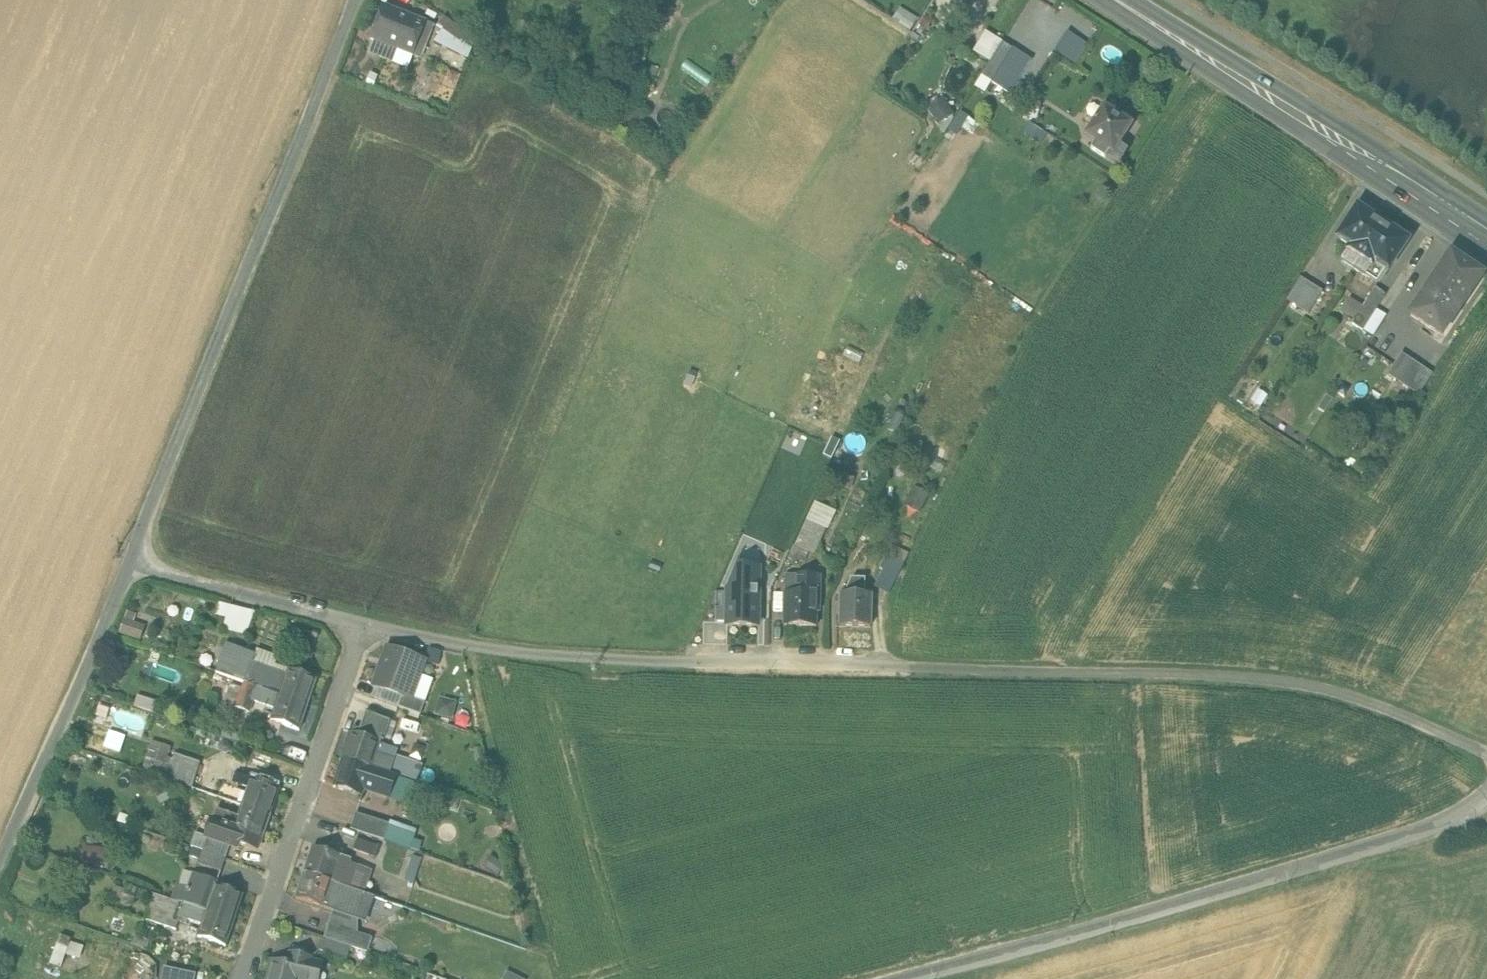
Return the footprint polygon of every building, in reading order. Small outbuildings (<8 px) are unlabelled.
[(657,26),(670,31),(683,1),(680,0),(668,0),(657,26)] [(427,22),(384,5),(371,39),(414,56),(427,22)] [(467,33),(444,17),(438,26),(461,42),(467,33)] [(427,22),(414,56),(421,58),(434,25),(427,22)] [(1067,30),(1056,50),(1077,62),(1089,42),(1067,30)] [(1032,59),(1004,41),(1004,42),(992,61),(1000,67),(992,80),(1010,92),(1032,59)] [(1105,108),(1087,135),(1097,142),(1092,148),(1106,157),(1110,151),(1114,153),(1132,125),(1105,108)] [(952,123),(960,133),(974,122),(966,112),(952,123)] [(1383,224),(1358,207),(1338,238),(1351,247),(1342,260),(1354,268),(1383,224)] [(1383,224),(1354,268),(1377,282),(1381,282),(1408,241),(1383,224)] [(1482,275),(1451,254),(1411,314),(1442,335),(1482,275)] [(1323,291),(1301,277),(1287,299),(1309,313),(1323,291)] [(1376,287),(1353,323),(1363,330),(1363,329),(1374,335),(1385,316),(1375,310),(1386,294),(1376,287)] [(1433,373),(1402,353),(1389,373),(1419,394),(1433,373)] [(827,528),(808,519),(796,546),(795,545),(789,559),(794,561),(800,547),(814,554),(827,528)] [(914,543),(903,538),(899,545),(910,550),(914,543)] [(905,563),(887,554),(880,566),(887,569),(878,586),(890,593),(905,563)] [(868,566),(855,566),(854,582),(868,582),(868,566)] [(756,575),(740,574),(739,590),(729,590),(728,621),(728,624),(758,625),(758,590),(755,590),(756,575)] [(821,576),(797,575),(797,593),(785,593),(785,626),(817,626),(818,594),(821,594),(821,576)] [(797,575),(786,575),(785,593),(797,593),(797,575)] [(872,595),(841,594),(840,626),(871,627),(872,595)] [(219,601),(215,615),(229,618),(226,629),(248,634),(254,610),(219,601)] [(729,601),(717,601),(716,621),(728,621),(729,601)] [(254,655),(227,645),(218,672),(245,682),(252,663),(254,655)] [(423,661),(390,649),(376,686),(403,696),(410,698),(411,697),(423,661)] [(317,679),(289,669),(287,675),(252,663),(245,682),(258,687),(308,704),(317,679)] [(243,688),(232,684),(225,703),(249,712),(254,700),(258,687),(245,683),(243,688)] [(308,704),(258,687),(254,700),(276,708),(272,720),(299,730),(308,704)] [(410,698),(403,696),(399,707),(421,715),(426,702),(411,697),(410,698)] [(453,716),(457,699),(441,696),(437,713),(453,716)] [(359,734),(353,732),(344,758),(374,769),(390,774),(393,764),(376,758),(382,739),(384,740),(390,721),(367,712),(359,734)] [(168,779),(176,754),(171,752),(172,748),(154,742),(149,755),(156,757),(154,764),(163,767),(160,776),(168,779)] [(201,762),(176,754),(168,779),(193,788),(201,762)] [(344,758),(334,785),(363,795),(366,788),(389,796),(396,776),(390,774),(374,769),(344,758)] [(252,779),(241,775),(238,783),(249,787),(252,779)] [(279,788),(252,779),(249,787),(243,804),(271,814),(279,788)] [(271,814),(243,804),(235,831),(262,840),(271,814)] [(390,823),(357,813),(351,829),(385,840),(390,823)] [(416,832),(390,823),(385,840),(410,848),(416,832)] [(231,845),(208,837),(203,850),(226,858),(231,845)] [(380,846),(358,838),(354,849),(376,857),(380,846)] [(350,859),(314,846),(305,872),(350,888),(356,869),(347,866),(350,859)] [(226,858),(203,850),(199,863),(222,871),(226,858)] [(414,855),(406,877),(414,880),(422,857),(414,855)] [(100,862),(81,856),(79,861),(98,868),(100,862)] [(350,888),(305,872),(296,898),(334,911),(359,920),(368,894),(350,888)] [(218,881),(196,873),(191,889),(190,890),(190,889),(185,903),(235,920),(244,894),(217,885),(218,881)] [(191,889),(178,885),(173,899),(185,903),(190,889),(190,890),(191,889)] [(173,899),(155,894),(147,919),(176,929),(180,917),(185,903),(173,899)] [(185,903),(180,917),(203,924),(199,936),(226,946),(235,920),(185,903)] [(334,911),(329,924),(358,933),(359,920),(334,911)] [(325,938),(351,947),(368,952),(373,938),(358,933),(329,924),(325,938)] [(81,956),(84,943),(58,937),(52,963),(63,965),(66,953),(81,956)] [(351,947),(325,938),(321,950),(348,959),(351,947)] [(526,953),(514,949),(510,960),(522,964),(526,953)] [(272,961),(268,978),(318,978),(322,965),(309,962),(310,958),(301,956),(298,967),(272,961)] [(166,968),(164,978),(195,978),(195,974),(166,968)] [(527,978),(506,970),(502,978),(526,978),(527,978)]
